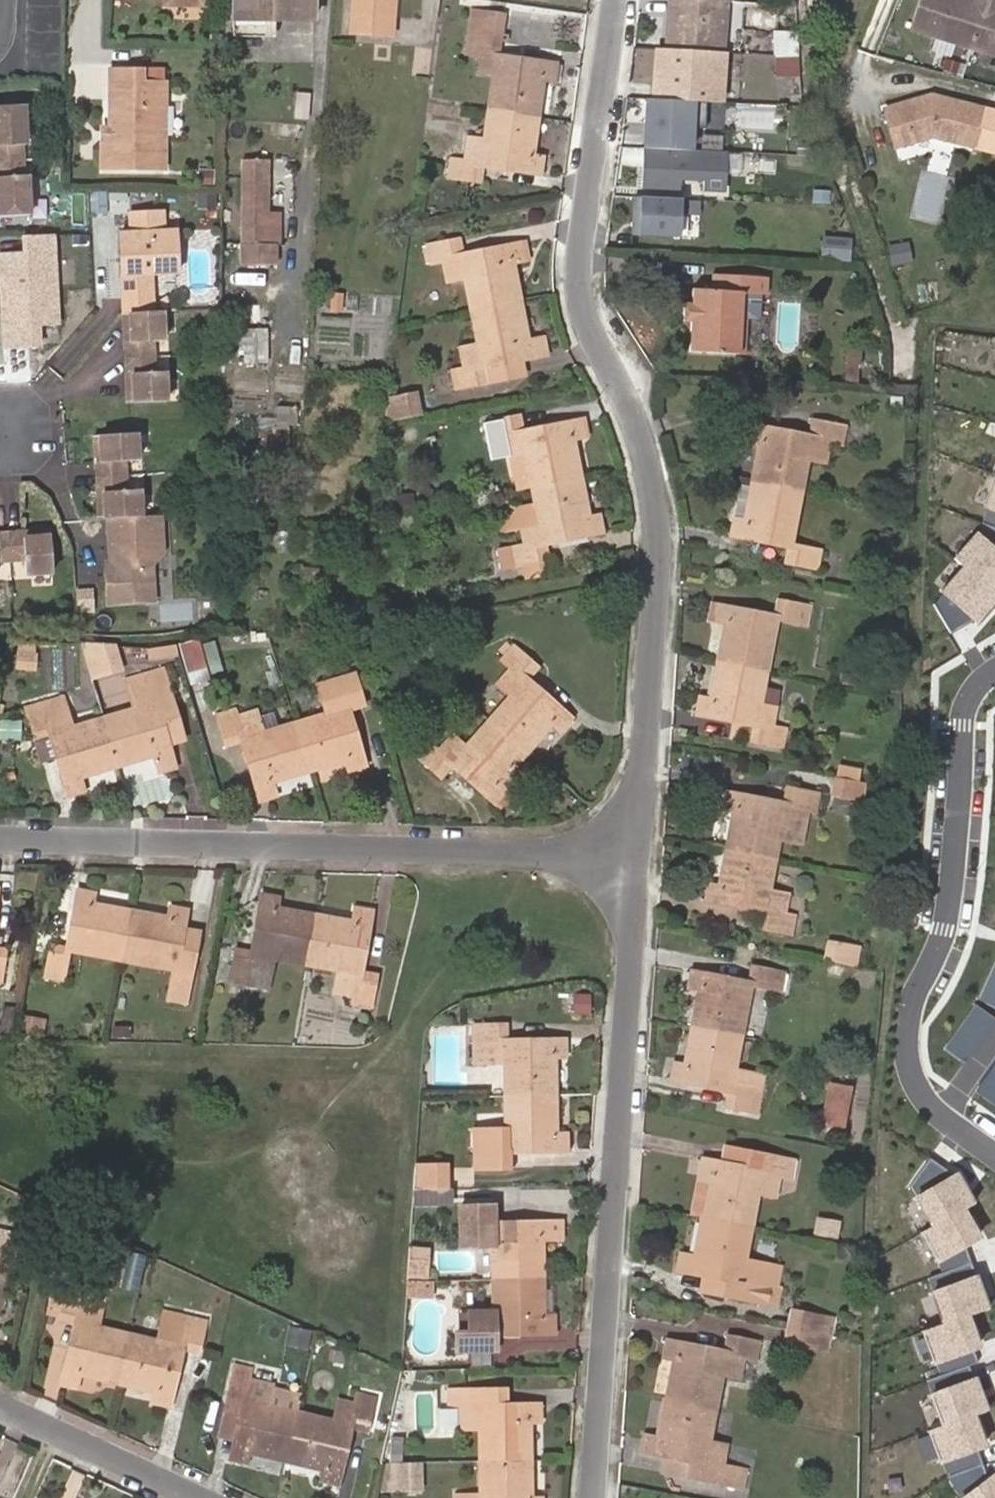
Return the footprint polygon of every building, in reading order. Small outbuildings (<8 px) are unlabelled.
[(123,3),(164,2),(165,11),(202,11),(202,0),(123,0),(123,3)] [(233,17),(272,18),(312,19),(313,0),(233,0),(233,17)] [(352,32),(391,35),(394,0),(353,0),(352,32)] [(725,1),(711,0),(669,0),(668,6),(724,9),(725,1)] [(962,0),(917,0),(906,28),(994,59),(994,0),(972,0),(970,3),(962,0)] [(722,52),(724,9),(668,6),(666,49),(722,52)] [(494,58),(486,110),(540,118),(545,81),(555,82),(558,64),(499,55),(505,14),(474,10),(468,54),(494,58)] [(272,35),(272,18),(233,17),(232,33),(272,35)] [(720,102),(724,52),(722,52),(666,49),(656,48),(652,98),(706,101),(720,102)] [(799,76),(798,55),(776,54),(775,75),(799,76)] [(101,173),(161,174),(162,85),(140,84),(140,71),(111,71),(110,133),(110,143),(101,143),(101,173)] [(309,94),(297,93),(295,118),(307,119),(309,94)] [(689,149),(690,128),(705,128),(706,101),(652,98),(647,98),(645,147),(689,149)] [(936,98),(878,107),(889,143),(926,135),(967,147),(978,110),(936,98)] [(0,107),(0,128),(1,145),(0,145),(0,179),(2,179),(3,196),(0,196),(0,217),(30,216),(28,176),(23,176),(22,146),(27,146),(25,106),(0,107)] [(540,118),(486,110),(482,138),(479,161),(453,158),(449,177),(481,181),(483,166),(541,173),(544,153),(535,152),(540,118)] [(102,132),(101,143),(110,143),(110,133),(102,132)] [(479,161),(482,138),(468,137),(465,159),(479,161)] [(722,190),(724,151),(689,149),(645,147),(643,186),(677,188),(678,178),(701,179),(700,189),(722,190)] [(267,161),(241,160),(239,264),(274,264),(274,244),(278,244),(278,212),(266,212),(267,161)] [(207,180),(207,195),(222,195),(222,180),(207,180)] [(93,195),(93,213),(108,213),(108,196),(93,195)] [(679,235),(680,198),(634,196),(632,233),(679,235)] [(134,235),(123,236),(126,315),(149,314),(155,314),(154,276),(180,275),(179,233),(166,234),(165,214),(133,215),(134,235)] [(21,235),(22,252),(0,253),(0,329),(1,348),(41,346),(40,326),(60,325),(55,233),(21,235)] [(852,237),(821,237),(820,262),(850,262),(852,237)] [(463,278),(469,311),(522,300),(514,264),(524,262),(520,242),(463,253),(460,238),(427,244),(431,263),(442,261),(446,281),(463,278)] [(742,353),(744,314),(745,291),(760,292),(768,292),(768,274),(712,272),(711,288),(693,288),(692,303),(684,303),(684,322),(691,322),(690,351),(742,353)] [(342,310),(343,292),(324,291),(323,309),(342,310)] [(745,291),(744,314),(759,315),(760,292),(745,291)] [(522,300),(469,311),(475,343),(459,346),(463,366),(452,368),(456,389),(487,383),(484,367),(523,360),(542,356),(539,337),(529,339),(522,300)] [(149,314),(126,315),(126,334),(132,334),(133,343),(127,343),(128,377),(134,376),(134,385),(128,386),(129,405),(168,403),(166,374),(155,374),(154,344),(165,343),(164,314),(155,314),(149,314)] [(265,328),(244,328),(244,361),(265,361),(265,328)] [(867,342),(853,341),(852,366),(866,366),(867,342)] [(526,376),(523,360),(484,367),(487,383),(526,376)] [(388,399),(385,422),(421,415),(416,394),(388,399)] [(903,409),(903,397),(892,397),(892,408),(903,409)] [(516,491),(530,488),(582,478),(575,439),(585,437),(581,418),(524,430),(520,414),(489,421),(494,439),(504,437),(508,459),(509,458),(516,491)] [(751,481),(804,492),(810,460),(826,463),(830,443),(842,445),(846,426),(814,420),(811,434),(751,423),(748,441),(758,442),(751,481)] [(99,506),(100,522),(108,522),(142,520),(140,493),(127,494),(125,464),(138,464),(137,437),(95,439),(96,456),(102,455),(102,464),(96,465),(98,496),(104,496),(105,505),(99,506)] [(498,528),(519,524),(523,543),(498,548),(502,568),(549,559),(546,544),(603,532),(599,513),(589,515),(582,478),(530,488),(534,505),(495,514),(498,528)] [(793,544),(804,492),(751,481),(744,518),(733,516),(730,535),(789,547),(785,562),(818,568),(821,550),(793,544)] [(983,530),(957,558),(967,564),(937,598),(954,631),(974,617),(979,626),(994,609),(994,489),(983,530)] [(415,508),(414,494),(397,495),(399,510),(415,508)] [(142,520),(108,522),(109,539),(114,539),(114,549),(109,549),(110,566),(105,566),(107,608),(154,606),(152,568),(163,556),(162,520),(142,520)] [(25,560),(26,575),(52,573),(50,531),(33,532),(34,538),(25,539),(24,533),(0,534),(0,561),(25,560)] [(85,609),(84,594),(76,594),(77,609),(85,609)] [(716,660),(769,670),(779,620),(806,625),(810,605),(778,600),(775,614),(716,604),(713,622),(724,625),(716,660)] [(211,679),(200,640),(183,644),(193,683),(211,679)] [(201,643),(209,673),(222,669),(213,640),(201,643)] [(180,655),(177,645),(149,649),(151,659),(180,655)] [(39,647),(19,646),(18,657),(38,658),(39,647)] [(509,695),(487,720),(527,755),(554,725),(560,731),(573,717),(529,677),(538,666),(515,646),(502,662),(510,669),(497,684),(509,695)] [(117,651),(88,658),(92,673),(121,666),(117,651)] [(37,670),(38,658),(18,657),(18,668),(37,670)] [(762,704),(769,670),(716,660),(709,698),(698,695),(695,713),(753,724),(750,740),(783,746),(786,728),(773,726),(777,707),(762,704)] [(133,705),(103,714),(118,768),(153,757),(155,765),(174,760),(170,745),(158,703),(173,698),(164,667),(125,679),(133,705)] [(344,705),(294,719),(310,771),(344,761),(347,769),(366,764),(350,708),(365,703),(356,672),(336,678),(344,705)] [(861,675),(846,672),(844,681),(859,684),(861,675)] [(344,705),(336,678),(317,684),(325,710),(344,705)] [(118,768),(103,714),(71,725),(70,725),(61,698),(25,708),(34,738),(49,734),(66,791),(84,786),(82,778),(118,768)] [(186,740),(173,698),(158,703),(170,745),(186,740)] [(310,771),(294,719),(264,728),(258,708),(239,713),(237,706),(216,713),(225,745),(241,740),(258,796),(275,790),(273,782),(310,771)] [(20,740),(20,719),(0,719),(0,740),(20,740)] [(527,755),(487,720),(466,744),(453,733),(438,749),(429,742),(418,755),(441,775),(451,764),(496,803),(508,788),(503,783),(527,755)] [(837,762),(834,777),(851,780),(857,781),(859,766),(837,762)] [(863,796),(865,782),(857,781),(851,780),(834,777),(832,790),(863,796)] [(725,848),(777,858),(783,826),(801,829),(805,810),(816,811),(819,793),(787,788),(784,801),(726,792),(723,810),(731,811),(725,848)] [(771,892),(777,858),(725,848),(718,884),(708,883),(705,900),(763,911),(761,927),(792,933),(796,914),(787,912),(768,909),(771,892)] [(71,951),(122,960),(131,909),(93,902),(94,891),(77,888),(66,946),(53,944),(47,977),(65,980),(71,951)] [(787,912),(790,895),(771,892),(768,909),(787,912)] [(276,960),(307,964),(316,913),(278,906),(279,897),(261,894),(251,952),(237,950),(232,980),(271,986),(276,960)] [(131,909),(122,960),(174,969),(169,998),(187,1001),(194,968),(178,966),(188,908),(171,904),(169,916),(131,909)] [(316,913),(307,964),(340,970),(336,993),(355,996),(354,1004),(372,1006),(377,973),(363,970),(372,914),(355,911),(353,919),(316,913)] [(827,960),(859,967),(861,950),(830,944),(827,960)] [(691,1027),(743,1037),(752,986),(781,990),(785,971),(753,966),(751,981),(692,970),(688,988),(698,990),(691,1027)] [(589,1014),(590,994),(573,993),(572,1013),(589,1014)] [(44,1036),(46,1020),(25,1016),(22,1032),(44,1036)] [(503,1063),(504,1095),(557,1094),(557,1056),(567,1055),(566,1038),(508,1039),(507,1023),(474,1024),(474,1064),(503,1063)] [(737,1068),(743,1037),(691,1027),(685,1063),(674,1061),(671,1079),(730,1092),(727,1106),(758,1111),(765,1073),(737,1068)] [(847,1127),(854,1085),(832,1081),(824,1123),(847,1127)] [(557,1094),(504,1095),(504,1127),(476,1127),(476,1148),(477,1167),(510,1166),(510,1151),(568,1149),(567,1130),(558,1129),(557,1094)] [(701,1215),(753,1225),(759,1193),(776,1196),(781,1175),(792,1177),(795,1159),(764,1154),(761,1169),(702,1158),(698,1176),(708,1179),(701,1215)] [(931,1158),(911,1187),(934,1226),(925,1231),(942,1263),(947,1272),(928,1280),(943,1321),(927,1328),(941,1374),(928,1382),(943,1422),(931,1432),(948,1476),(959,1497),(994,1497),(994,1473),(990,1476),(981,1452),(994,1446),(982,1417),(994,1412),(982,1377),(974,1379),(968,1367),(981,1363),(976,1350),(988,1345),(976,1316),(994,1308),(971,1249),(990,1237),(976,1209),(982,1204),(964,1171),(955,1173),(931,1158)] [(447,1165),(415,1165),(413,1188),(447,1188),(447,1165)] [(490,1245),(490,1278),(545,1276),(545,1238),(554,1238),(553,1220),(495,1222),(494,1205),(462,1206),(463,1246),(490,1245)] [(746,1259),(753,1225),(701,1215),(693,1255),(684,1253),(680,1271),(738,1282),(735,1298),(776,1305),(780,1285),(783,1266),(763,1262),(746,1259)] [(840,1240),(843,1222),(819,1217),(816,1235),(840,1240)] [(564,1220),(553,1220),(554,1238),(564,1238),(564,1220)] [(12,1264),(19,1233),(0,1229),(0,1262),(12,1264)] [(431,1249),(409,1249),(407,1281),(432,1280),(431,1249)] [(545,1276),(490,1278),(491,1312),(473,1312),(472,1331),(464,1331),(464,1332),(464,1350),(497,1349),(497,1334),(556,1332),(555,1314),(546,1314),(545,1276)] [(432,1280),(407,1281),(406,1295),(418,1295),(418,1288),(432,1288),(432,1280)] [(118,1383),(131,1331),(100,1324),(106,1301),(84,1296),(86,1291),(66,1286),(64,1296),(60,1318),(74,1321),(61,1380),(80,1384),(82,1375),(118,1383)] [(60,1313),(64,1296),(49,1293),(45,1310),(60,1313)] [(157,1337),(131,1331),(118,1383),(155,1390),(153,1401),(170,1405),(184,1347),(199,1350),(206,1320),(164,1310),(157,1337)] [(788,1327),(817,1333),(819,1318),(791,1312),(788,1327)] [(833,1336),(835,1321),(819,1318),(817,1333),(833,1336)] [(308,1350),(311,1333),(291,1326),(288,1345),(308,1350)] [(814,1348),(817,1333),(788,1327),(785,1343),(814,1348)] [(830,1350),(833,1336),(817,1333),(814,1348),(830,1350)] [(666,1398),(717,1408),(724,1374),(741,1377),(745,1358),(756,1360),(760,1341),(728,1335),(725,1351),(667,1339),(664,1357),(673,1359),(666,1398)] [(285,1460),(298,1409),(268,1402),(272,1385),(252,1380),(254,1369),(235,1364),(228,1396),(244,1400),(231,1457),(249,1462),(251,1453),(285,1460)] [(298,1409),(302,1393),(272,1385),(268,1402),(298,1409)] [(477,1408),(478,1461),(533,1461),(532,1421),(542,1421),(541,1403),(482,1402),(482,1388),(449,1388),(449,1408),(477,1408)] [(349,1421),(298,1409),(285,1460),(324,1470),(322,1480),(339,1483),(354,1425),(368,1429),(376,1398),(356,1393),(349,1421)] [(710,1440),(717,1408),(666,1398),(658,1436),(649,1434),(645,1451),(667,1456),(703,1463),(700,1478),(731,1485),(735,1466),(724,1463),(727,1444),(710,1440)] [(700,1478),(703,1463),(667,1456),(663,1471),(700,1478)] [(543,1495),(534,1495),(533,1461),(478,1461),(479,1492),(454,1493),(454,1497),(543,1497),(543,1495)] [(420,1462),(401,1462),(401,1488),(420,1488),(420,1462)] [(742,1487),(746,1468),(735,1466),(731,1485),(742,1487)]
